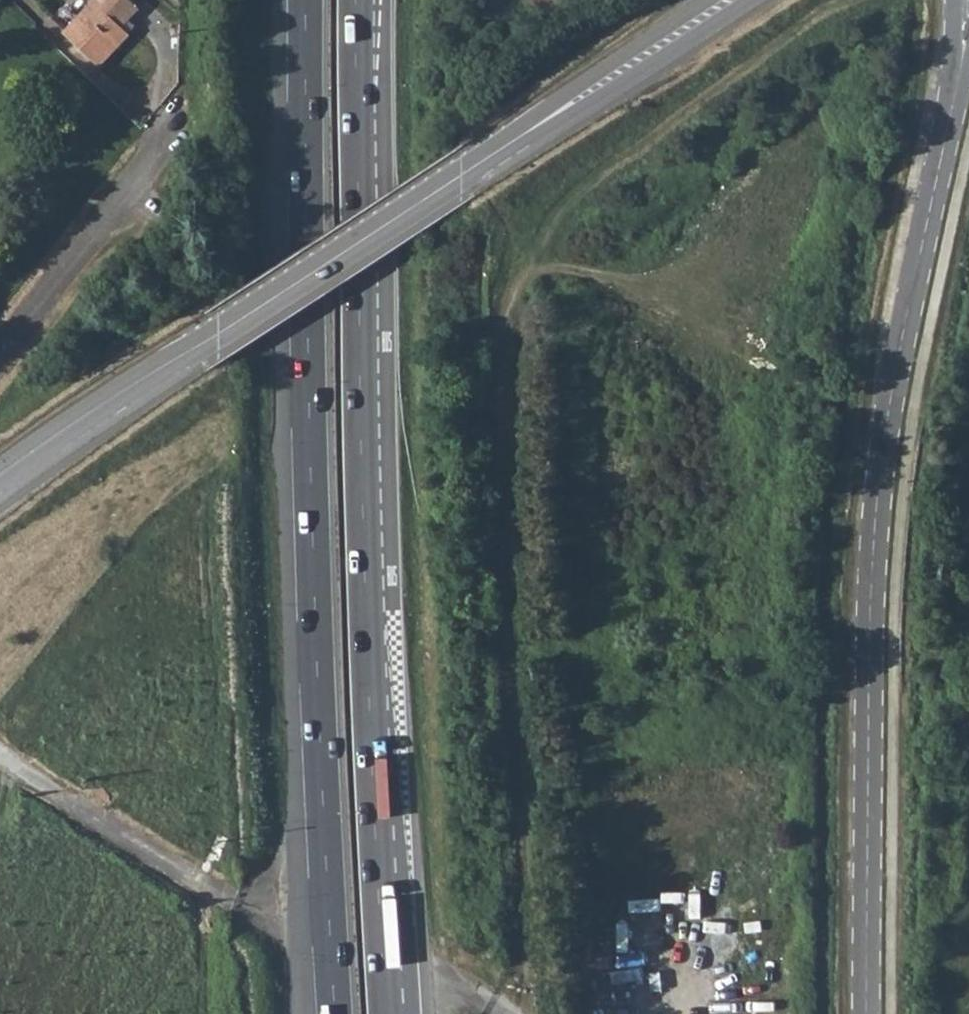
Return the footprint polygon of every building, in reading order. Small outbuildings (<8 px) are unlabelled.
[(64,31),(98,65),(126,37),(118,29),(112,24),(119,17),(124,23),(136,10),(126,0),(95,0),(64,31)] [(118,29),(124,23),(119,17),(112,24),(118,29)]
